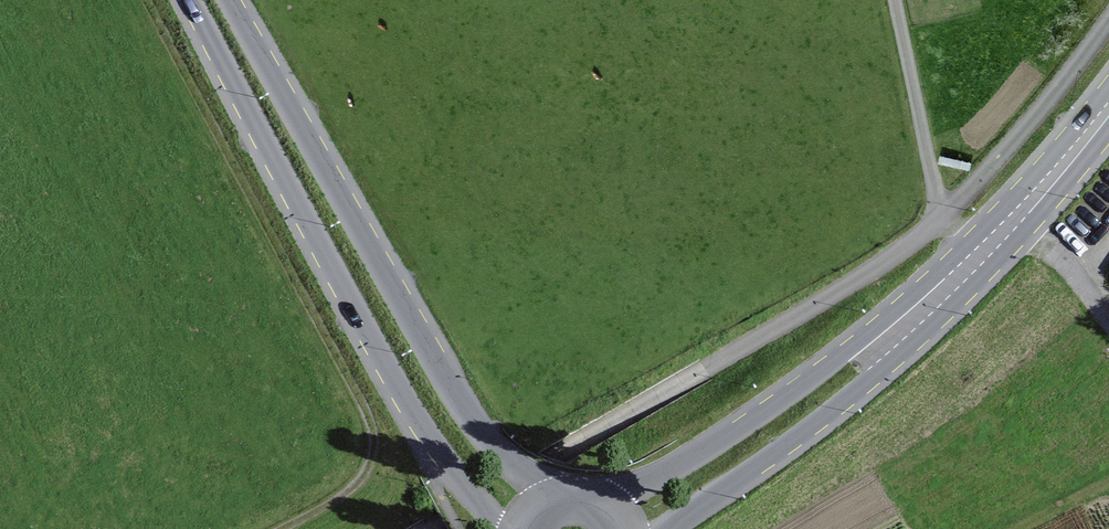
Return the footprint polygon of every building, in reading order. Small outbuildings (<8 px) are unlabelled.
[(1094,273),(1108,287),(1108,256),(1094,273)]
